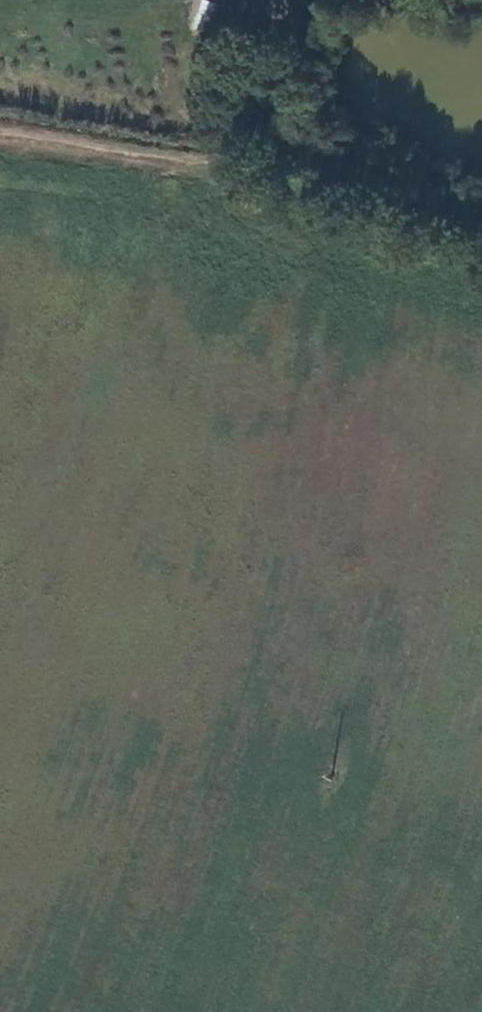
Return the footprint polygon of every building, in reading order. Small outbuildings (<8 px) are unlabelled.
[(193,30),(212,35),(220,5),(203,0),(201,0),(193,30)]
